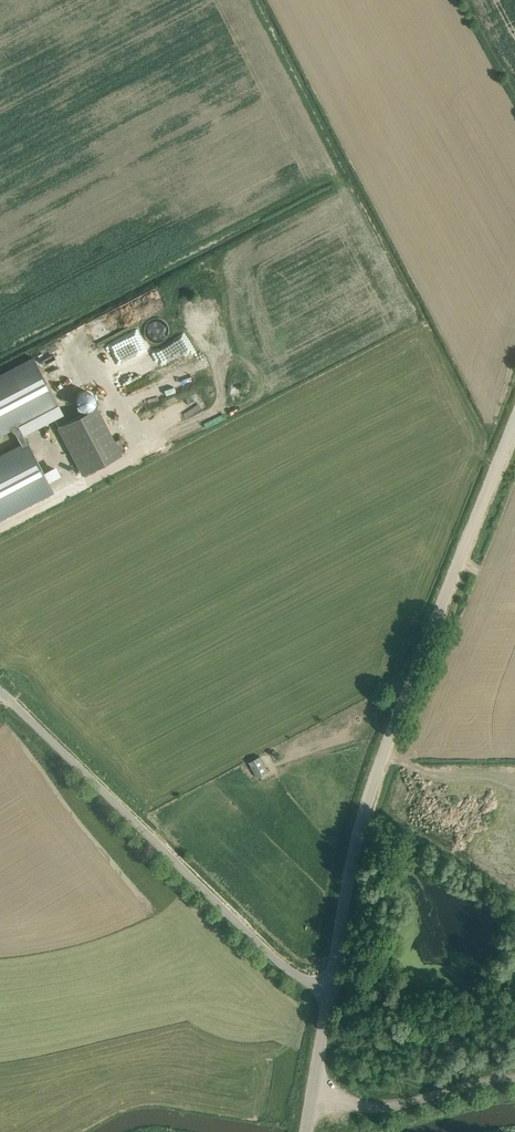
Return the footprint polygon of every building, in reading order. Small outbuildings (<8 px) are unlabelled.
[(154,319),(154,337),(165,337),(165,319),(154,319)] [(0,374),(0,434),(58,404),(33,357),(0,374)] [(175,366),(160,375),(170,392),(185,384),(175,366)] [(97,406),(57,427),(82,475),(122,454),(97,406)] [(0,454),(0,520),(53,492),(27,440),(0,454)] [(269,772),(261,756),(249,761),(258,778),(269,772)]
